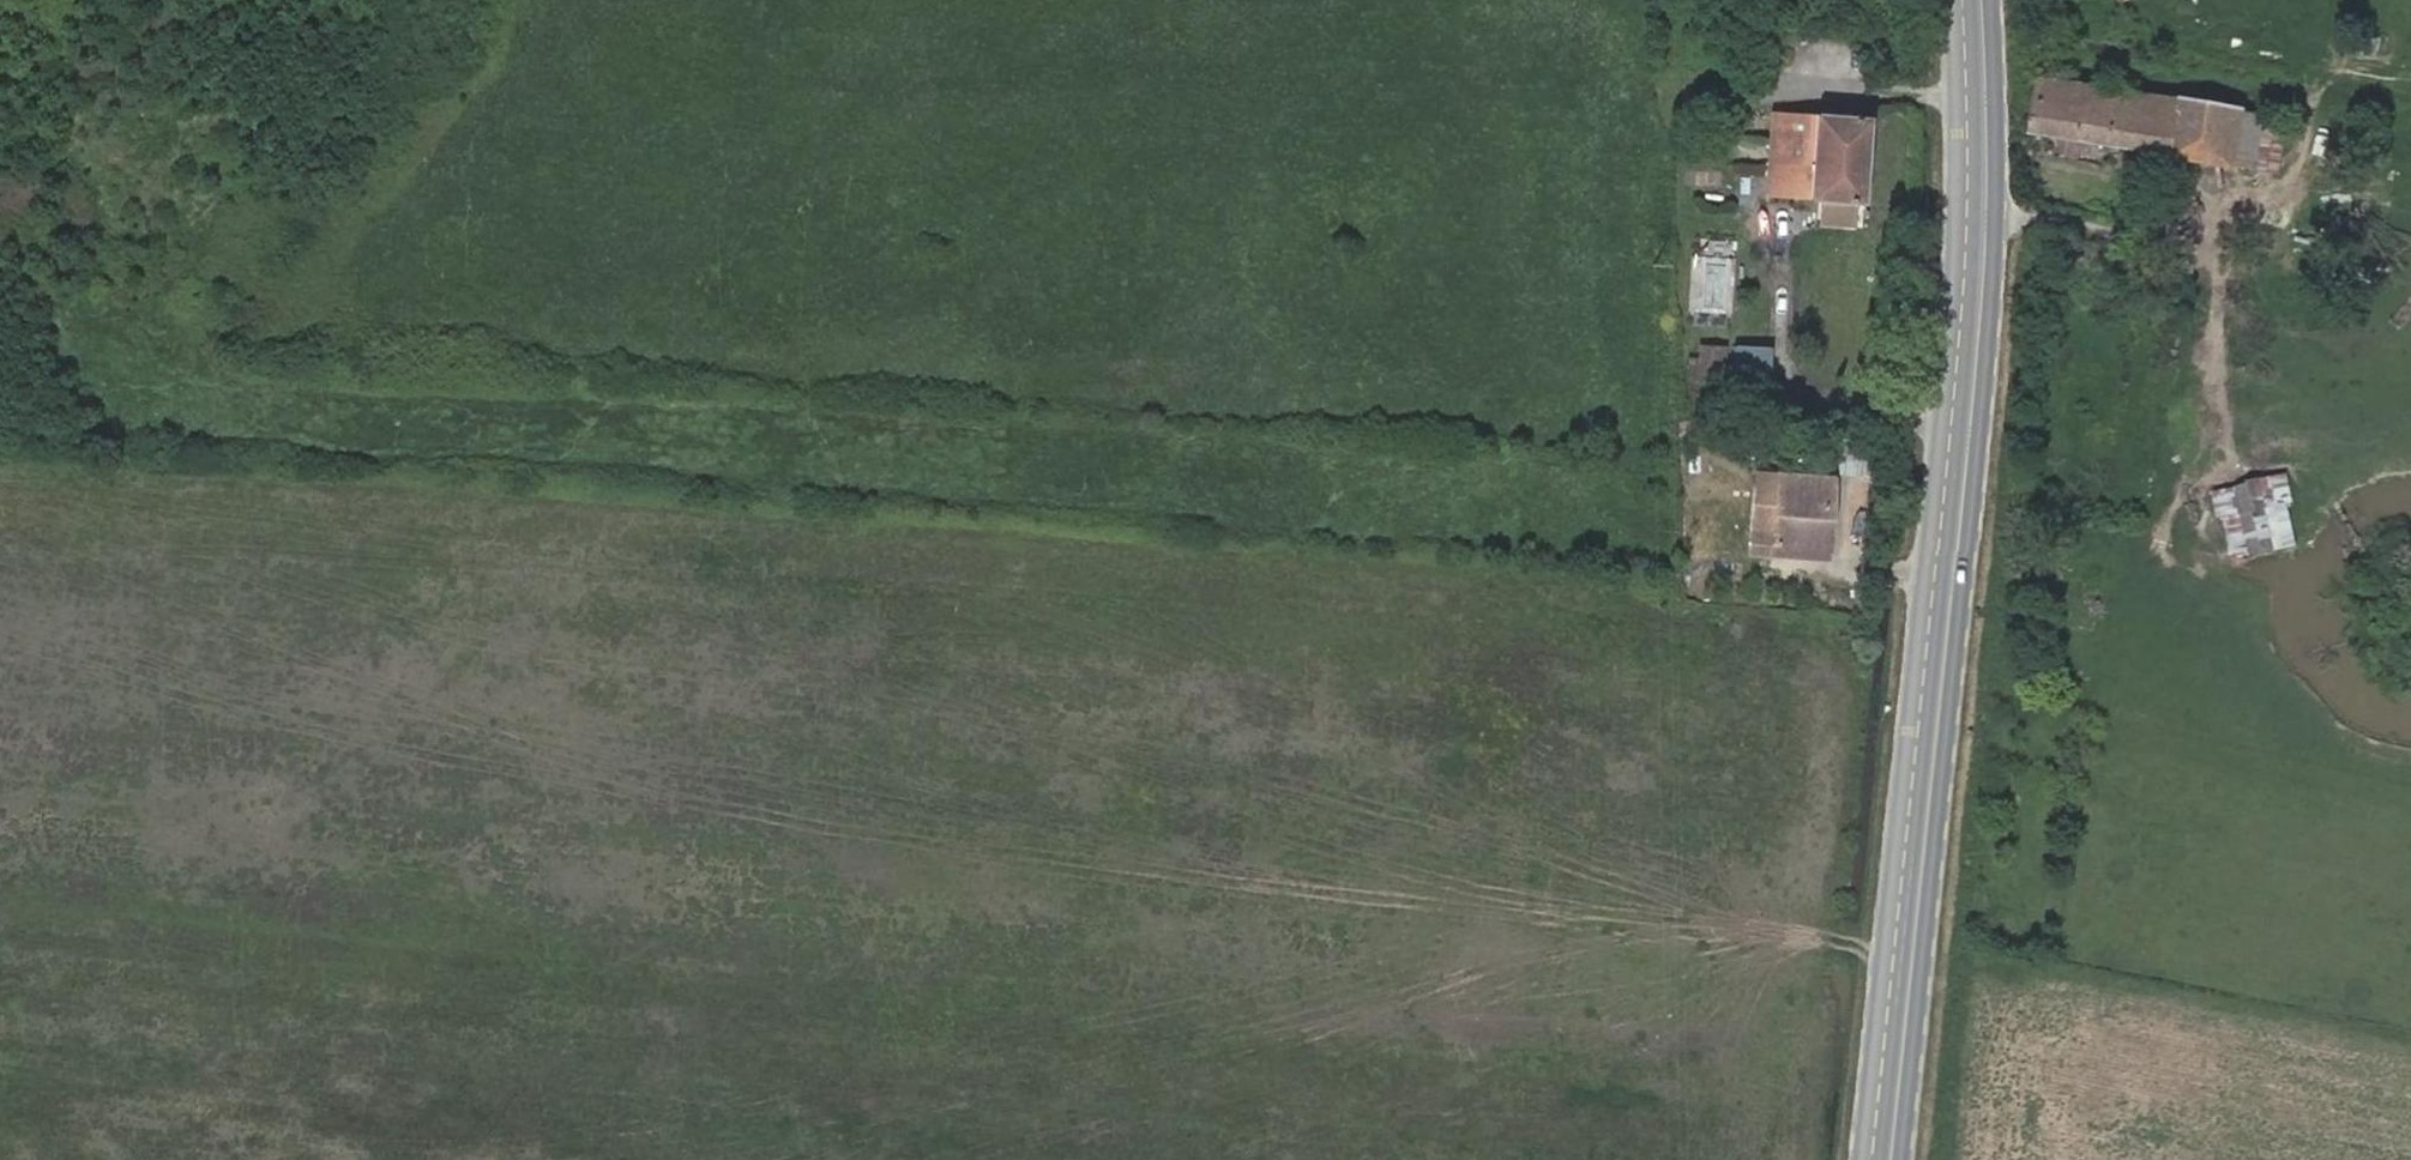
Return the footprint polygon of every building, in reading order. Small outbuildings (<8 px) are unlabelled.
[(2244,118),(2044,83),(2033,134),(2234,170),(2244,118)] [(1882,121),(1775,113),(1769,200),(1825,204),(1824,229),(1859,231),(1860,210),(1876,211),(1882,121)] [(1728,382),(1728,343),(1696,343),(1695,382),(1728,382)] [(1769,551),(1775,475),(1754,473),(1748,550),(1769,551)] [(1826,479),(1775,475),(1769,551),(1821,556),(1826,479)] [(2212,487),(2223,560),(2294,549),(2282,476),(2212,487)]
